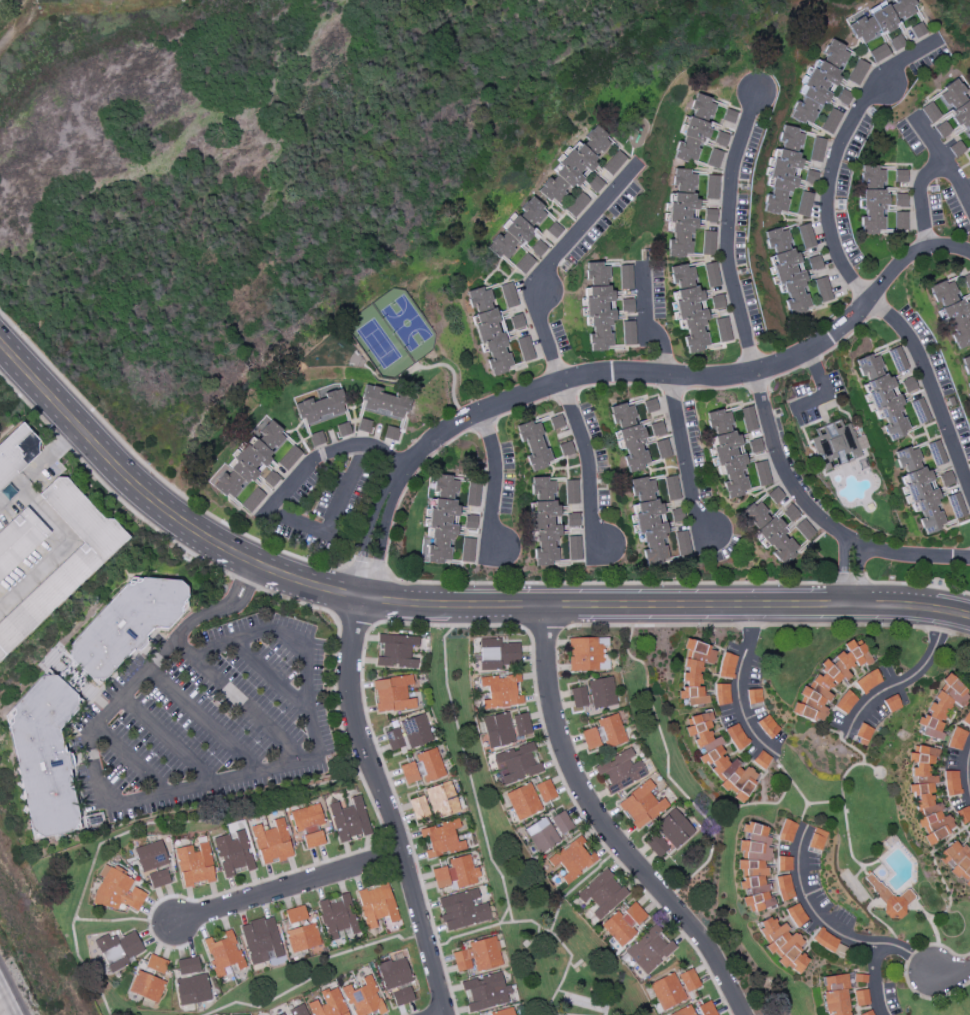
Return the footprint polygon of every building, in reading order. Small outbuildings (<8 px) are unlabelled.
[(875,6),(867,10),(869,14),(849,25),(859,44),(917,14),(910,0),(891,0),(892,2),(877,10),(875,6)] [(905,45),(899,35),(888,40),(893,51),(905,45)] [(850,48),(828,40),(821,61),(814,58),(798,102),(795,101),(789,118),(812,126),(818,109),(823,110),(829,93),(825,92),(828,84),(836,87),(850,48)] [(890,54),(885,44),(869,52),(875,63),(890,54)] [(869,65),(859,59),(848,79),(858,85),(869,65)] [(956,79),(937,91),(969,146),(969,102),(956,79)] [(689,113),(711,119),(717,100),(695,94),(689,113)] [(928,123),(939,117),(931,102),(920,107),(928,123)] [(737,112),(725,109),(722,120),(733,124),(737,112)] [(822,130),(832,134),(841,114),(831,109),(822,130)] [(672,157),(697,165),(710,123),(688,117),(681,142),(677,141),(672,157)] [(577,142),(551,171),(554,173),(538,190),(556,206),(594,163),(593,163),(611,142),(595,127),(579,144),(577,142)] [(787,215),(794,177),(790,177),(791,168),(798,170),(805,131),(780,127),(777,147),(775,146),(766,194),(765,194),(762,211),(787,215)] [(820,162),(826,140),(815,137),(809,160),(820,162)] [(705,165),(717,169),(722,152),(711,149),(705,165)] [(626,158),(616,150),(601,169),(611,176),(626,158)] [(884,167),(860,166),(860,183),(884,183),(884,167)] [(695,171),(672,170),(671,193),(694,194),(695,171)] [(905,181),(905,170),(895,170),(895,181),(905,181)] [(717,177),(707,177),(707,199),(717,199),(717,177)] [(886,189),(863,190),(863,217),(860,217),(860,234),(877,234),(877,229),(884,229),(884,214),(886,214),(886,189)] [(813,194),(801,192),(797,215),(808,217),(813,194)] [(667,258),(684,258),(684,254),(694,254),(694,218),(689,218),(689,211),(696,210),(696,194),(669,194),(669,240),(667,240),(667,258)] [(906,206),(906,195),(896,195),(896,206),(906,206)] [(487,248),(523,276),(536,259),(537,260),(546,247),(537,240),(530,248),(524,244),(549,211),(528,196),(503,230),(502,229),(487,248)] [(716,210),(704,209),(703,222),(716,222),(716,210)] [(907,213),(896,213),(896,230),(907,230),(907,213)] [(552,244),(563,229),(552,221),(541,236),(552,244)] [(815,246),(810,224),(798,227),(803,249),(815,246)] [(763,233),(768,253),(776,286),(782,285),(785,299),(783,299),(787,313),(810,307),(801,272),(795,273),(793,264),(796,264),(787,227),(763,233)] [(713,232),(702,232),(702,253),(713,253),(713,232)] [(810,271),(822,267),(819,255),(806,259),(810,271)] [(605,260),(584,264),(587,281),(589,280),(590,287),(581,289),(587,317),(589,317),(592,334),(586,335),(590,352),(612,347),(608,327),(615,325),(612,310),(606,311),(605,303),(613,301),(605,260)] [(720,285),(715,262),(703,264),(708,288),(720,285)] [(702,301),(703,291),(697,291),(697,283),(693,273),(694,266),(676,265),(670,267),(670,277),(672,284),(670,292),(678,312),(677,320),(684,321),(683,323),(688,335),(684,337),(683,342),(688,354),(709,345),(703,328),(703,322),(706,321),(707,310),(702,301)] [(632,266),(620,266),(620,289),(632,289),(632,266)] [(969,286),(969,272),(959,277),(964,289),(969,286)] [(821,303),(832,299),(825,277),(813,281),(821,303)] [(969,343),(969,342),(969,340),(969,339),(969,324),(949,278),(928,288),(937,309),(934,310),(940,324),(946,321),(951,333),(948,334),(955,350),(969,343)] [(500,285),(506,308),(518,305),(512,282),(500,285)] [(490,286),(465,293),(470,309),(475,307),(477,315),(471,316),(481,354),(485,352),(491,375),(513,369),(490,286)] [(717,342),(730,341),(728,317),(715,319),(717,342)] [(623,345),(635,345),(635,322),(623,322),(623,345)] [(517,339),(523,362),(535,359),(529,336),(517,339)] [(887,351),(896,373),(908,368),(899,346),(887,351)] [(877,423),(882,422),(888,441),(910,433),(896,391),(893,392),(880,352),(855,361),(860,377),(862,376),(877,423)] [(958,359),(965,379),(966,379),(969,393),(969,356),(958,359)] [(295,403),(302,425),(346,411),(338,383),(312,391),(314,397),(295,403)] [(360,410),(405,419),(409,396),(398,394),(398,397),(380,393),(381,388),(365,385),(360,410)] [(642,401),(645,413),(658,410),(656,398),(642,401)] [(633,402),(608,409),(612,424),(612,425),(620,453),(621,453),(626,472),(649,465),(643,445),(645,444),(633,402)] [(745,432),(757,429),(751,406),(739,409),(745,432)] [(743,455),(736,455),(733,447),(740,445),(740,435),(735,435),(735,431),(728,411),(712,411),(707,413),(707,430),(708,437),(716,462),(716,476),(722,482),(727,499),(747,492),(747,488),(741,468),(747,466),(743,455)] [(564,426),(560,414),(548,419),(552,430),(564,426)] [(234,503),(286,434),(264,418),(228,467),(212,487),(234,503)] [(371,421),(359,418),(356,430),(368,433),(371,421)] [(515,427),(520,443),(525,441),(529,455),(526,456),(530,470),(550,464),(538,420),(515,427)] [(849,424),(863,456),(825,472),(811,440),(818,437),(815,431),(841,420),(844,427),(849,424)] [(42,451),(42,443),(22,422),(0,443),(0,491),(42,451)] [(339,436),(351,433),(347,422),(336,426),(339,436)] [(649,425),(652,437),(664,434),(661,422),(649,425)] [(383,438),(396,441),(399,429),(386,426),(383,438)] [(313,446),(325,442),(321,432),(309,436),(313,446)] [(658,459),(671,456),(667,439),(654,442),(658,459)] [(748,440),(749,453),(762,452),(761,439),(748,440)] [(562,457),(573,453),(569,441),(558,445),(562,457)] [(277,463),(286,471),(302,453),(293,445),(277,463)] [(939,499),(916,445),(893,455),(901,472),(896,474),(914,516),(916,516),(924,535),(946,526),(934,501),(939,499)] [(771,483),(765,460),(752,463),(758,486),(771,483)] [(279,476),(268,470),(262,482),(273,488),(279,476)] [(664,477),(666,501),(679,500),(676,475),(664,477)] [(420,562),(449,564),(450,539),(456,539),(457,526),(449,525),(450,516),(456,516),(458,477),(434,476),(433,499),(429,499),(427,536),(422,536),(420,562)] [(667,562),(662,536),(667,535),(664,523),(657,524),(655,516),(661,514),(653,476),(629,481),(632,501),(630,501),(639,543),(641,543),(646,566),(667,562)] [(103,564),(0,662),(0,623),(84,543),(38,495),(57,478),(66,478),(105,520),(114,520),(131,537),(103,564)] [(529,479),(530,532),(536,532),(537,549),(533,549),(534,565),(559,564),(558,526),(552,526),(552,516),(559,516),(559,506),(555,506),(554,478),(529,479)] [(577,504),(577,481),(566,481),(566,504),(577,504)] [(479,507),(479,483),(467,483),(466,506),(479,507)] [(239,504),(248,513),(264,495),(255,487),(239,504)] [(799,516),(792,505),(781,511),(788,523),(799,516)] [(51,533),(0,582),(0,533),(26,508),(51,533)] [(680,522),(680,509),(670,510),(671,522),(680,522)] [(578,526),(579,514),(566,513),(566,526),(578,526)] [(477,516),(465,515),(464,528),(475,529),(477,516)] [(579,559),(579,536),(567,536),(568,559),(579,559)] [(474,538),(461,538),(460,562),(473,562),(474,538)] [(70,645),(70,660),(92,679),(106,678),(154,628),(168,630),(187,610),(186,588),(179,580),(142,579),(138,585),(134,582),(131,586),(126,585),(70,645)] [(419,637),(378,634),(376,667),(416,669),(417,659),(410,659),(411,645),(418,646),(419,637)] [(601,645),(597,645),(596,637),(568,638),(570,671),(601,670),(601,645)] [(479,639),(479,671),(500,671),(500,666),(518,666),(517,643),(506,643),(506,639),(479,639)] [(790,711),(816,724),(822,721),(826,712),(822,703),(831,699),(826,688),(843,680),(851,678),(846,670),(856,665),(858,666),(870,663),(872,663),(863,644),(854,646),(851,640),(843,644),(849,656),(841,652),(823,661),(822,662),(810,686),(798,688),(801,700),(793,704),(790,711)] [(705,705),(706,688),(700,687),(700,672),(701,672),(702,664),(714,664),(715,645),(684,644),(683,650),(684,650),(684,670),(683,670),(682,689),(678,689),(677,698),(686,699),(686,704),(705,705)] [(737,656),(722,653),(718,677),(732,679),(737,656)] [(861,693),(882,683),(876,670),(854,680),(861,693)] [(478,678),(479,687),(487,687),(489,700),(481,701),(482,709),(523,705),(522,695),(515,696),(514,683),(520,682),(519,674),(478,678)] [(373,680),(376,713),(415,708),(414,698),(407,699),(405,685),(413,684),(412,675),(373,680)] [(42,677),(56,676),(83,701),(58,729),(80,818),(73,831),(45,838),(31,830),(8,726),(12,723),(11,717),(15,713),(13,707),(42,677)] [(586,680),(587,686),(570,688),(573,708),(592,705),(592,708),(616,705),(612,677),(586,680)] [(947,702),(963,707),(969,684),(939,677),(928,718),(917,715),(915,725),(922,727),(920,735),(941,740),(942,733),(940,732),(947,702)] [(847,714),(856,696),(843,690),(834,708),(847,714)] [(961,721),(969,728),(969,707),(961,721)] [(737,802),(757,786),(754,773),(748,766),(740,772),(737,762),(734,758),(728,763),(724,757),(719,737),(711,738),(711,735),(707,730),(712,726),(709,712),(682,719),(687,737),(693,740),(695,747),(697,749),(700,764),(705,763),(721,783),(718,785),(724,792),(732,790),(734,797),(737,802)] [(513,744),(509,713),(483,717),(487,747),(513,744)] [(512,716),(516,737),(531,734),(527,713),(512,716)] [(389,751),(404,747),(405,750),(432,742),(424,714),(398,721),(400,727),(383,732),(389,751)] [(600,747),(625,741),(619,714),(594,719),(600,747)] [(748,743),(737,723),(724,730),(736,751),(748,743)] [(961,751),(966,731),(952,727),(947,747),(961,751)] [(581,731),(586,750),(599,746),(594,728),(581,731)] [(492,754),(497,770),(506,768),(508,774),(501,776),(503,784),(541,774),(533,743),(492,754)] [(955,827),(948,818),(941,815),(941,803),(932,804),(932,797),(930,794),(933,792),(932,785),(936,782),(936,775),(930,775),(929,766),(933,763),(937,753),(937,746),(915,748),(907,754),(907,763),(920,762),(909,770),(910,783),(906,786),(907,793),(917,797),(913,808),(920,817),(914,821),(923,833),(923,840),(928,846),(955,827)] [(445,776),(436,748),(414,755),(423,783),(445,776)] [(647,776),(639,757),(635,759),(631,749),(592,766),(597,777),(604,773),(609,784),(604,786),(608,794),(647,776)] [(751,764),(764,770),(770,757),(758,751),(751,764)] [(405,785),(418,780),(412,762),(399,766),(405,785)] [(958,771),(943,772),(944,795),(959,795),(958,771)] [(535,784),(541,803),(555,798),(549,779),(535,784)] [(617,804),(637,830),(669,806),(662,798),(656,802),(648,792),(654,787),(648,780),(617,804)] [(434,819),(459,811),(450,781),(424,789),(434,819)] [(517,821),(541,810),(529,782),(504,794),(517,821)] [(339,810),(337,802),(327,804),(338,843),(371,835),(360,795),(350,798),(352,806),(339,810)] [(415,820),(429,815),(423,796),(408,800),(415,820)] [(290,811),(295,833),(301,832),(305,849),(324,844),(319,825),(323,824),(318,804),(290,811)] [(967,806),(954,812),(960,825),(969,820),(969,811),(967,806)] [(654,826),(674,848),(694,830),(673,808),(654,826)] [(573,827),(563,811),(550,819),(560,835),(573,827)] [(260,865),(292,858),(283,817),(272,820),(274,828),(261,831),(260,824),(251,827),(260,865)] [(559,843),(547,817),(524,828),(536,853),(559,843)] [(419,829),(421,838),(427,836),(430,850),(424,851),(425,857),(465,849),(464,840),(456,842),(453,829),(460,828),(458,820),(419,829)] [(796,823),(782,820),(777,839),(791,843),(796,823)] [(739,889),(746,890),(746,897),(742,897),(741,909),(773,909),(773,896),(769,896),(769,884),(764,884),(765,861),(770,861),(771,847),(768,847),(768,837),(766,837),(766,825),(741,824),(740,860),(737,860),(736,870),(740,870),(739,889)] [(827,832),(814,828),(807,846),(821,851),(827,832)] [(254,869),(243,830),(231,833),(213,838),(225,878),(234,875),(233,871),(245,867),(246,871),(254,869)] [(659,859),(672,847),(658,832),(644,844),(659,859)] [(565,885),(582,874),(580,871),(597,859),(592,851),(589,854),(578,838),(546,859),(552,867),(559,863),(566,874),(560,877),(565,885)] [(951,839),(935,860),(969,887),(969,853),(951,839)] [(135,847),(140,871),(167,866),(162,842),(135,847)] [(182,887),(214,881),(207,842),(194,844),(194,845),(175,848),(182,887)] [(450,888),(481,881),(478,867),(472,868),(470,855),(448,860),(449,866),(431,870),(436,889),(449,885),(450,888)] [(138,911),(145,892),(130,887),(133,878),(105,868),(93,903),(116,911),(119,904),(138,911)] [(151,889),(170,883),(166,869),(147,875),(151,889)] [(582,903),(589,897),(597,907),(593,911),(600,919),(627,895),(605,869),(575,895),(582,903)] [(906,890),(909,890),(916,899),(906,907),(905,915),(900,920),(888,919),(884,914),(885,906),(871,889),(872,888),(864,880),(864,878),(866,878),(868,876),(866,874),(869,871),(878,883),(880,882),(884,888),(886,888),(891,896),(894,896),(894,897),(898,898),(906,890)] [(788,875),(774,878),(780,901),(794,898),(788,875)] [(365,930),(376,928),(374,919),(387,917),(388,923),(396,921),(389,884),(357,890),(365,930)] [(445,931),(491,921),(486,902),(480,903),(476,889),(438,898),(442,914),(441,914),(445,931)] [(317,902),(327,942),(338,939),(337,934),(356,929),(348,894),(317,902)] [(646,916),(634,902),(620,915),(616,911),(600,926),(620,948),(636,933),(632,929),(646,916)] [(291,952),(320,946),(315,921),(307,923),(303,905),(284,910),(288,926),(285,927),(291,952)] [(239,925),(250,965),(283,956),(272,916),(239,925)] [(798,975),(808,960),(797,952),(803,944),(798,933),(789,937),(783,924),(777,926),(775,922),(769,917),(755,924),(761,938),(768,942),(764,947),(765,948),(774,954),(781,969),(786,967),(798,975)] [(675,950),(656,925),(624,950),(643,975),(675,950)] [(204,939),(215,978),(225,976),(223,967),(235,964),(237,970),(243,968),(232,929),(222,932),(224,939),(212,942),(211,938),(204,939)] [(848,947),(818,929),(811,941),(841,958),(848,947)] [(126,959),(143,951),(134,931),(120,937),(119,934),(109,939),(107,934),(94,940),(110,973),(129,964),(126,959)] [(502,966),(495,937),(467,943),(469,949),(452,952),(456,972),(473,968),(474,972),(502,966)] [(167,961),(149,954),(144,968),(162,974),(167,961)] [(180,1005),(210,1001),(206,973),(200,974),(197,956),(174,960),(180,1005)] [(405,957),(377,963),(383,989),(411,983),(405,957)] [(678,974),(685,992),(699,987),(693,969),(678,974)] [(156,1003),(165,981),(136,970),(128,992),(156,1003)] [(468,1012),(508,1004),(506,994),(511,993),(510,985),(503,986),(500,973),(460,981),(462,991),(469,989),(472,1003),(466,1004),(468,1012)] [(649,983),(660,1011),(685,1001),(674,973),(649,983)] [(353,1014),(365,1014),(376,1010),(378,1014),(385,1012),(370,974),(361,978),(364,986),(352,991),(349,984),(342,987),(353,1014)] [(845,974),(821,977),(825,1014),(830,1014),(850,1014),(845,974)] [(313,1014),(347,1014),(338,986),(320,992),(324,1004),(318,1006),(316,1000),(309,1003),(313,1014)] [(414,1000),(409,986),(390,992),(395,1007),(414,1000)] [(854,1006),(868,1005),(867,990),(853,991),(854,1006)] [(710,1001),(697,1006),(701,1014),(716,1014),(710,1001)] [(303,1004),(285,1012),(279,1014),(308,1014),(303,1004)] [(669,1014),(694,1014),(690,1005),(669,1014)]
